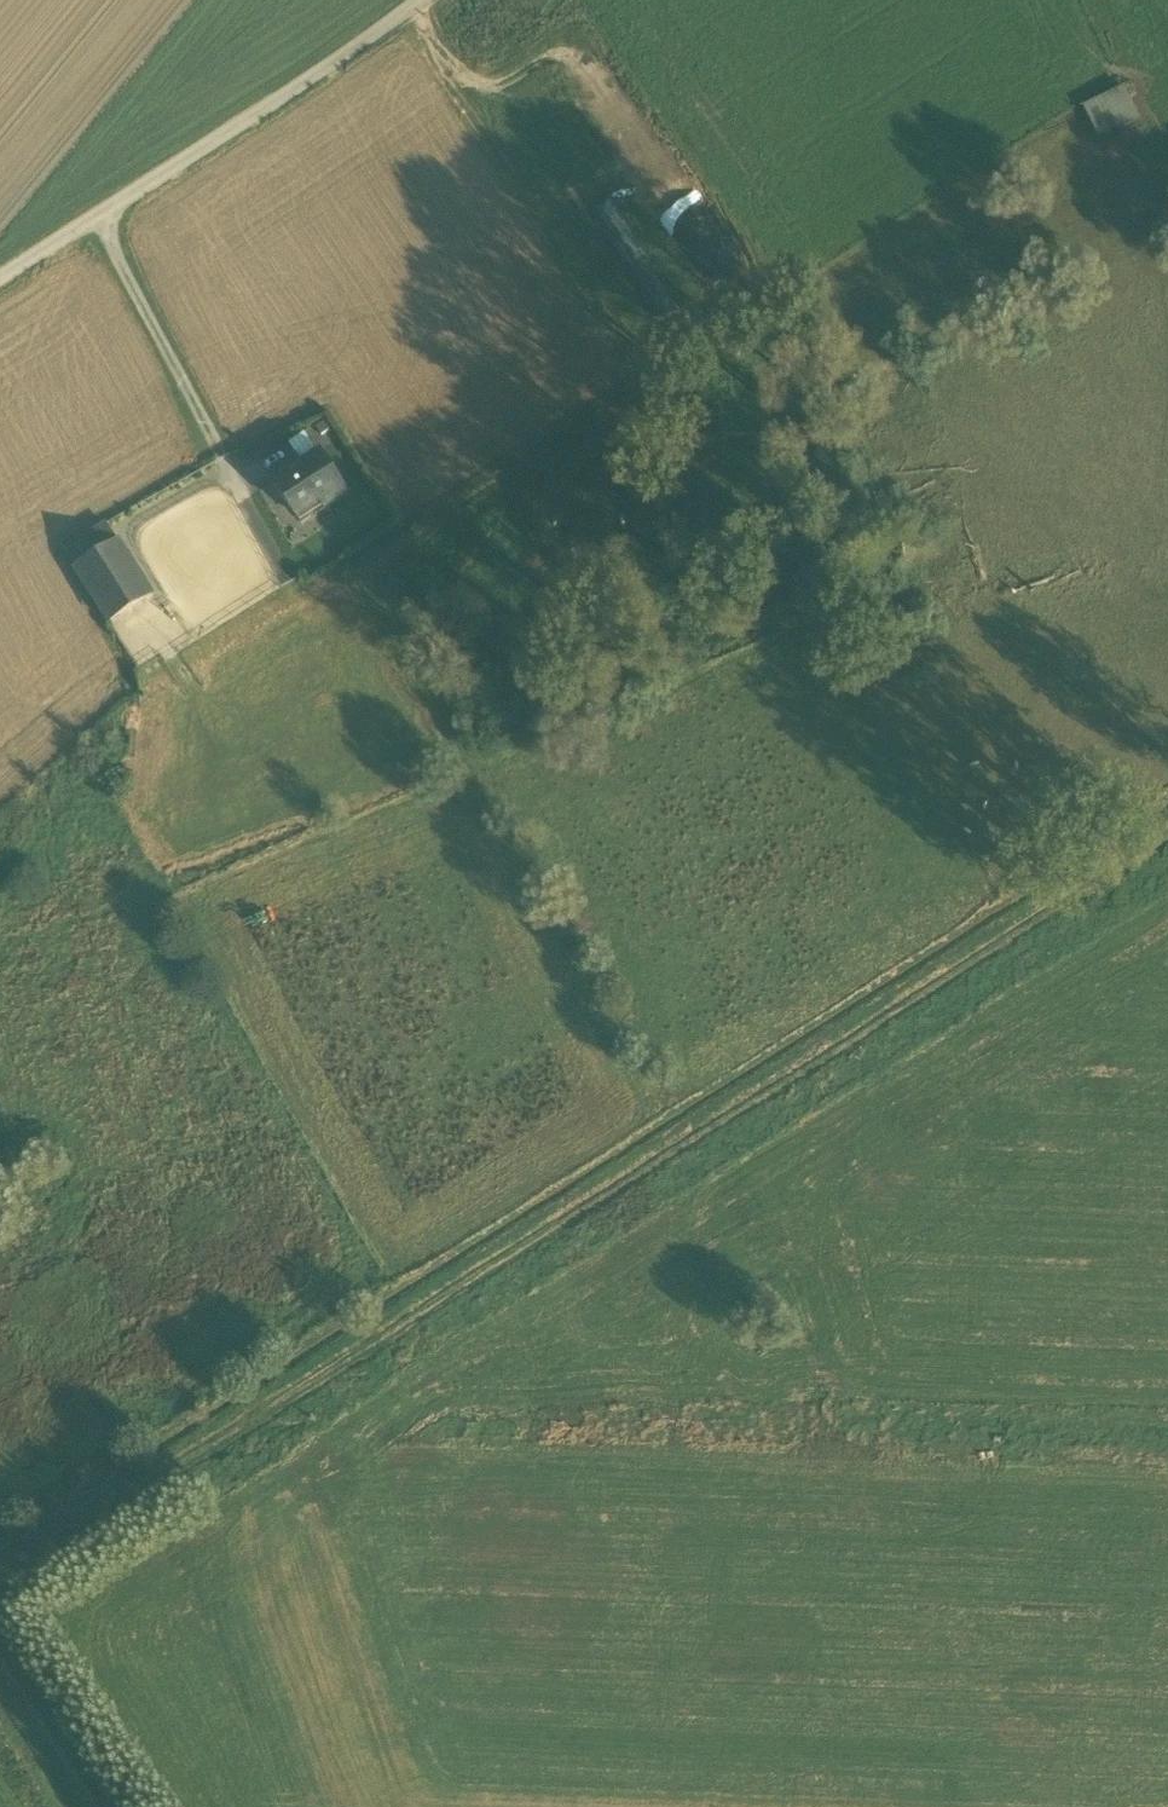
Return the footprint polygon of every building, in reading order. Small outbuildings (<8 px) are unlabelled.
[(1125,86),(1083,106),(1098,138),(1140,118),(1125,86)] [(289,445),(297,457),(302,464),(319,453),(306,433),(289,445)] [(274,482),(297,518),(321,503),(325,509),(348,494),(321,452),(319,453),(302,464),(297,457),(286,464),(291,471),(274,482)] [(67,553),(76,567),(118,541),(109,527),(67,553)] [(112,624),(116,621),(154,598),(118,541),(76,567),(112,624)]
